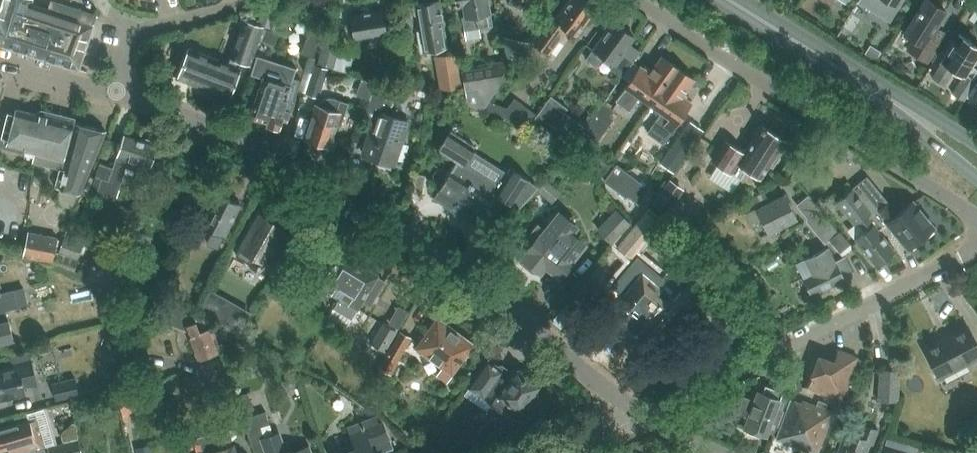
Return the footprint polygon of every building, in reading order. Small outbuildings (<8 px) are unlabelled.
[(79,69),(96,15),(50,0),(47,9),(32,4),(33,0),(0,0),(0,44),(79,69)] [(412,7),(413,14),(416,16),(419,37),(422,51),(437,48),(436,43),(446,41),(445,33),(439,0),(434,0),(414,4),(412,7)] [(461,19),(462,19),(464,31),(466,40),(480,37),(479,29),(492,26),(490,14),(488,0),(457,0),(461,19)] [(530,42),(549,55),(567,30),(576,37),(578,34),(581,36),(587,28),(584,25),(596,8),(585,0),(569,0),(556,19),(550,15),(530,42)] [(878,9),(891,17),(897,8),(902,0),(863,0),(878,9)] [(945,11),(928,0),(925,0),(904,34),(914,40),(908,50),(927,62),(941,40),(931,34),(945,11)] [(264,7),(258,24),(259,25),(264,27),(268,28),(274,11),(264,7)] [(353,40),(355,49),(369,46),(368,38),(387,34),(383,8),(349,15),(353,40)] [(188,48),(176,77),(229,98),(241,68),(243,63),(250,66),(260,39),(264,28),(264,27),(258,24),(249,21),(243,19),(238,33),(229,58),(230,58),(228,63),(188,48)] [(613,21),(592,50),(585,59),(596,67),(603,58),(612,64),(609,68),(621,77),(640,52),(629,44),(634,37),(613,21)] [(311,24),(301,53),(308,56),(313,57),(317,46),(324,28),(311,24)] [(932,78),(944,86),(945,84),(954,90),(963,77),(965,75),(976,55),(976,45),(971,41),(959,34),(932,78)] [(503,37),(505,59),(513,60),(514,53),(525,55),(528,42),(503,37)] [(324,38),(318,63),(334,67),(337,53),(340,42),(324,38)] [(882,52),(871,45),(866,53),(877,60),(882,52)] [(296,95),(289,93),(297,69),(257,55),(251,75),(261,78),(250,116),(278,126),(281,116),(288,118),(296,95)] [(435,58),(441,90),(461,86),(456,55),(435,58)] [(308,56),(304,70),(311,72),(315,58),(313,57),(308,56)] [(639,97),(650,106),(678,67),(662,56),(650,73),(640,66),(624,87),(615,101),(629,111),(639,97)] [(467,103),(483,110),(507,72),(505,59),(491,61),(491,63),(460,69),(467,103)] [(304,92),(307,93),(318,97),(328,68),(314,63),(304,92)] [(678,67),(650,106),(661,113),(652,125),(646,133),(662,144),(692,103),(682,95),(694,79),(678,67)] [(952,93),(943,108),(955,115),(963,101),(964,101),(966,97),(976,82),(965,75),(963,77),(954,90),(952,93)] [(390,84),(389,87),(375,82),(368,104),(381,109),(383,102),(392,105),(399,88),(390,84)] [(966,97),(969,99),(976,104),(976,83),(976,82),(966,97)] [(319,104),(315,103),(304,136),(330,145),(336,125),(340,126),(348,103),(340,100),(340,99),(331,96),(328,96),(324,97),(321,100),(319,102),(319,104)] [(566,109),(550,98),(533,121),(549,133),(564,112),(566,109)] [(604,103),(595,114),(580,136),(593,147),(614,118),(610,115),(613,110),(604,103)] [(528,123),(533,116),(517,104),(507,119),(524,127),(536,137),(540,132),(528,123)] [(33,151),(44,109),(41,108),(34,113),(17,109),(13,122),(6,120),(0,142),(0,146),(25,155),(27,149),(33,151)] [(31,159),(59,167),(55,185),(60,186),(55,202),(75,207),(79,192),(63,188),(68,169),(80,123),(74,122),(76,116),(44,109),(33,151),(31,159)] [(409,121),(378,110),(363,154),(393,164),(409,121)] [(564,112),(549,133),(568,147),(584,126),(564,112)] [(691,121),(661,163),(674,172),(704,130),(691,121)] [(80,123),(68,169),(63,188),(79,192),(81,192),(106,130),(80,123)] [(763,126),(748,147),(739,149),(726,139),(712,158),(739,177),(746,168),(759,177),(784,141),(763,126)] [(450,130),(437,150),(457,163),(439,191),(479,217),(495,192),(514,205),(520,209),(537,188),(528,182),(510,170),(507,174),(499,188),(498,188),(464,165),(471,152),(475,147),(450,130)] [(117,156),(114,164),(112,168),(101,165),(90,195),(113,204),(126,168),(148,175),(151,167),(157,146),(123,135),(117,156)] [(604,181),(622,195),(625,198),(627,196),(638,205),(650,190),(616,164),(604,181)] [(785,164),(780,171),(787,176),(793,168),(785,164)] [(795,168),(791,175),(797,182),(802,177),(796,170),(795,168)] [(857,224),(864,232),(856,238),(875,264),(894,250),(879,230),(887,223),(907,248),(934,227),(913,201),(897,214),(866,177),(852,189),(836,203),(854,226),(857,224)] [(560,191),(547,178),(537,188),(551,201),(560,191)] [(652,203),(666,213),(683,187),(670,178),(652,203)] [(240,204),(237,202),(215,191),(207,207),(203,205),(194,222),(213,231),(206,244),(218,249),(240,204)] [(751,213),(755,210),(768,234),(798,220),(785,194),(767,203),(760,193),(744,201),(751,213)] [(824,244),(831,239),(841,252),(850,244),(839,230),(837,232),(808,195),(796,205),(807,219),(806,220),(824,244)] [(650,211),(637,224),(647,233),(659,219),(650,211)] [(598,235),(607,244),(630,221),(620,213),(598,235)] [(248,265),(263,274),(278,247),(275,245),(284,228),(259,214),(236,256),(249,264),(248,265)] [(568,261),(582,243),(568,232),(574,226),(559,214),(546,231),(537,224),(518,248),(527,255),(525,258),(539,269),(544,262),(559,274),(569,262),(568,261)] [(706,239),(696,227),(685,236),(695,248),(706,239)] [(57,238),(28,232),(23,255),(41,258),(52,260),(57,238)] [(58,252),(53,266),(73,273),(78,260),(77,260),(83,243),(64,236),(58,252)] [(322,301),(334,308),(340,298),(341,299),(362,265),(339,251),(329,267),(315,258),(319,252),(308,246),(295,266),(306,273),(301,280),(317,290),(319,286),(328,291),(322,301)] [(804,260),(796,264),(803,277),(813,295),(844,280),(844,279),(835,262),(828,247),(804,260)] [(126,261),(96,250),(85,277),(115,287),(126,261)] [(340,298),(334,308),(328,317),(346,327),(357,311),(362,302),(368,306),(375,295),(384,281),(377,276),(378,275),(362,265),(341,299),(340,298)] [(662,286),(668,279),(658,271),(652,278),(651,278),(639,293),(644,298),(634,311),(619,299),(603,318),(637,347),(665,313),(651,301),(662,286)] [(28,305),(24,288),(0,294),(0,342),(14,339),(9,320),(17,318),(15,308),(28,305)] [(750,303),(760,297),(754,288),(745,294),(750,303)] [(236,333),(248,312),(209,290),(197,310),(236,333)] [(191,293),(190,293),(189,293),(188,293),(187,293),(187,294),(186,294),(185,295),(184,296),(184,297),(183,297),(183,298),(183,299),(183,300),(184,301),(184,302),(185,303),(186,304),(187,304),(188,305),(189,305),(190,305),(191,305),(191,304),(192,304),(193,303),(194,303),(194,302),(194,301),(195,301),(195,300),(195,299),(195,298),(195,297),(194,297),(194,296),(194,295),(193,295),(193,294),(192,294),(191,293)] [(114,319),(110,302),(99,305),(103,322),(114,319)] [(163,322),(184,329),(197,360),(220,351),(211,326),(201,330),(196,319),(167,308),(163,322)] [(438,373),(447,380),(473,344),(437,317),(415,347),(442,367),(438,373)] [(397,331),(383,323),(365,352),(372,356),(369,362),(376,366),(397,331)] [(939,378),(976,358),(976,346),(966,325),(923,348),(939,378)] [(381,368),(392,373),(413,337),(401,332),(381,368)] [(26,393),(25,388),(37,384),(32,360),(29,349),(9,354),(12,365),(0,368),(0,399),(26,393)] [(841,400),(842,400),(858,357),(838,349),(832,362),(818,356),(807,387),(841,400)] [(488,360),(470,386),(492,403),(502,410),(508,402),(521,410),(524,412),(527,408),(534,407),(539,399),(538,393),(541,388),(539,386),(538,382),(533,379),(529,379),(515,370),(513,373),(502,365),(497,366),(488,360)] [(877,401),(899,402),(900,371),(879,369),(877,401)] [(55,400),(77,394),(72,376),(50,382),(55,400)] [(291,380),(288,381),(286,384),(287,387),(290,389),(293,388),(295,385),(294,382),(291,380)] [(766,436),(768,432),(772,434),(782,410),(777,408),(783,390),(764,383),(761,393),(757,391),(754,400),(743,396),(736,414),(747,418),(744,427),(766,436)] [(159,387),(117,397),(124,422),(127,421),(125,413),(163,403),(159,387)] [(102,413),(98,395),(71,402),(76,420),(102,413)] [(253,410),(249,399),(241,401),(244,413),(253,410)] [(786,412),(782,410),(772,434),(777,436),(776,439),(813,452),(817,452),(833,412),(803,400),(802,403),(791,399),(786,412)] [(841,400),(838,410),(845,412),(849,403),(842,400),(841,400)] [(0,429),(0,450),(8,448),(9,452),(28,452),(35,451),(34,450),(45,447),(56,444),(46,409),(27,414),(29,421),(0,429)] [(243,418),(255,452),(266,449),(268,452),(284,452),(278,433),(273,435),(263,438),(260,426),(269,423),(265,411),(243,418)] [(338,452),(376,452),(375,452),(371,441),(386,435),(381,422),(378,423),(376,417),(347,428),(354,447),(338,452)] [(847,431),(839,452),(866,452),(869,443),(873,445),(878,430),(862,424),(858,435),(847,431)] [(69,427),(61,437),(63,443),(67,442),(78,439),(75,425),(69,427)] [(197,436),(198,442),(202,452),(237,452),(235,447),(230,448),(225,433),(223,427),(197,436)] [(47,447),(49,452),(82,452),(80,443),(78,439),(67,442),(63,443),(47,447)] [(137,447),(139,452),(152,452),(150,444),(137,447)] [(906,452),(917,452),(919,447),(909,444),(907,451),(906,452)]
